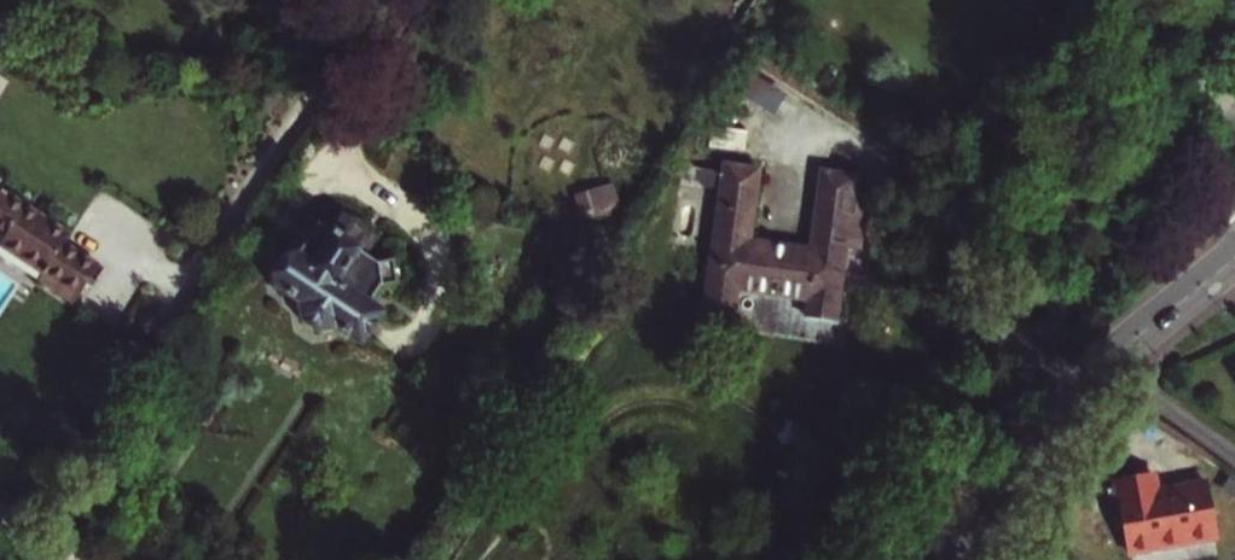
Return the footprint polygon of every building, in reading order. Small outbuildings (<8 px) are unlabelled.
[(782,96),(749,71),(739,85),(771,110),(782,96)] [(751,167),(717,161),(693,299),(721,304),(724,287),(794,299),(791,316),(822,321),(835,249),(854,252),(863,196),(848,193),(851,177),(817,171),(804,249),(739,238),(751,167)] [(7,230),(0,241),(0,242),(41,268),(33,280),(73,306),(102,261),(65,238),(72,227),(0,182),(0,226),(7,230)] [(368,237),(338,220),(329,236),(313,226),(307,236),(300,232),(294,243),(298,245),(289,261),(292,262),(276,290),(302,306),(303,322),(322,333),(336,327),(363,342),(381,310),(368,302),(379,283),(396,279),(394,257),(375,261),(360,252),(368,237)] [(1158,478),(1121,484),(1132,552),(1215,540),(1207,485),(1160,492),(1158,478)]
